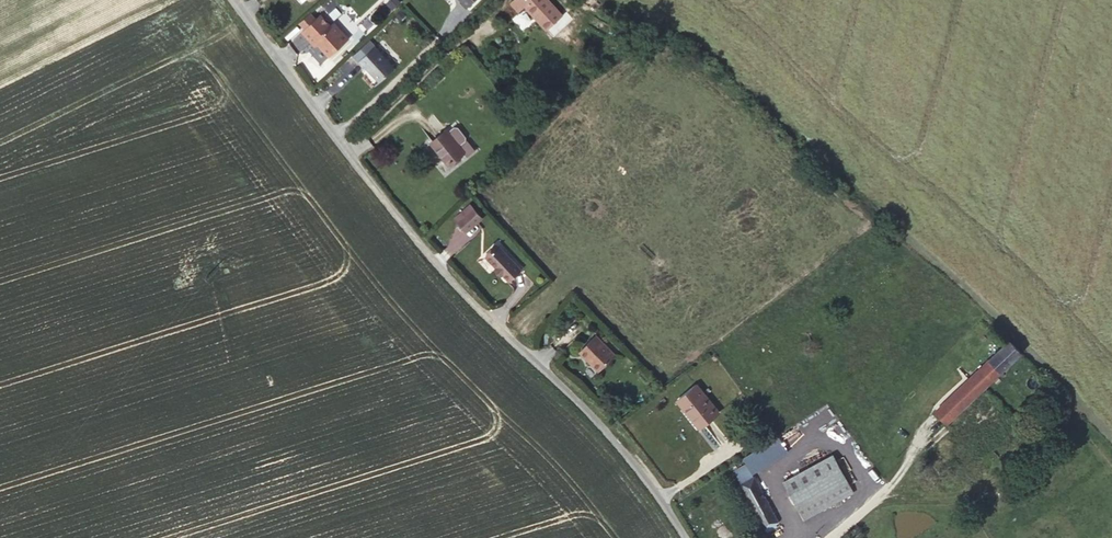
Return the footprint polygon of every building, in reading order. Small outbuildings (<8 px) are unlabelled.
[(558,0),(528,0),(547,20),(562,5),(558,0)] [(312,12),(300,23),(306,29),(318,18),(312,12)] [(322,14),(318,18),(306,29),(304,32),(318,46),(322,42),(333,53),(349,36),(342,28),(341,29),(334,22),(331,24),(322,14)] [(396,64),(376,43),(359,59),(365,66),(367,64),(381,79),(396,64)] [(471,145),(448,120),(432,136),(455,160),(471,145)] [(459,217),(473,204),(469,200),(456,214),(459,217)] [(481,211),(473,204),(459,217),(467,225),(481,211)] [(524,264),(502,239),(490,250),(499,260),(498,263),(504,269),(505,267),(512,275),(524,264)] [(617,349),(598,329),(580,344),(599,365),(617,349)] [(944,419),(1019,353),(1006,340),(932,405),(944,419)] [(713,400),(691,374),(672,391),(679,399),(683,396),(698,413),(713,400)] [(861,487),(839,451),(791,480),(813,515),(861,487)] [(781,510),(754,464),(741,471),(769,517),(781,510)] [(781,510),(769,517),(777,531),(789,523),(781,510)]
